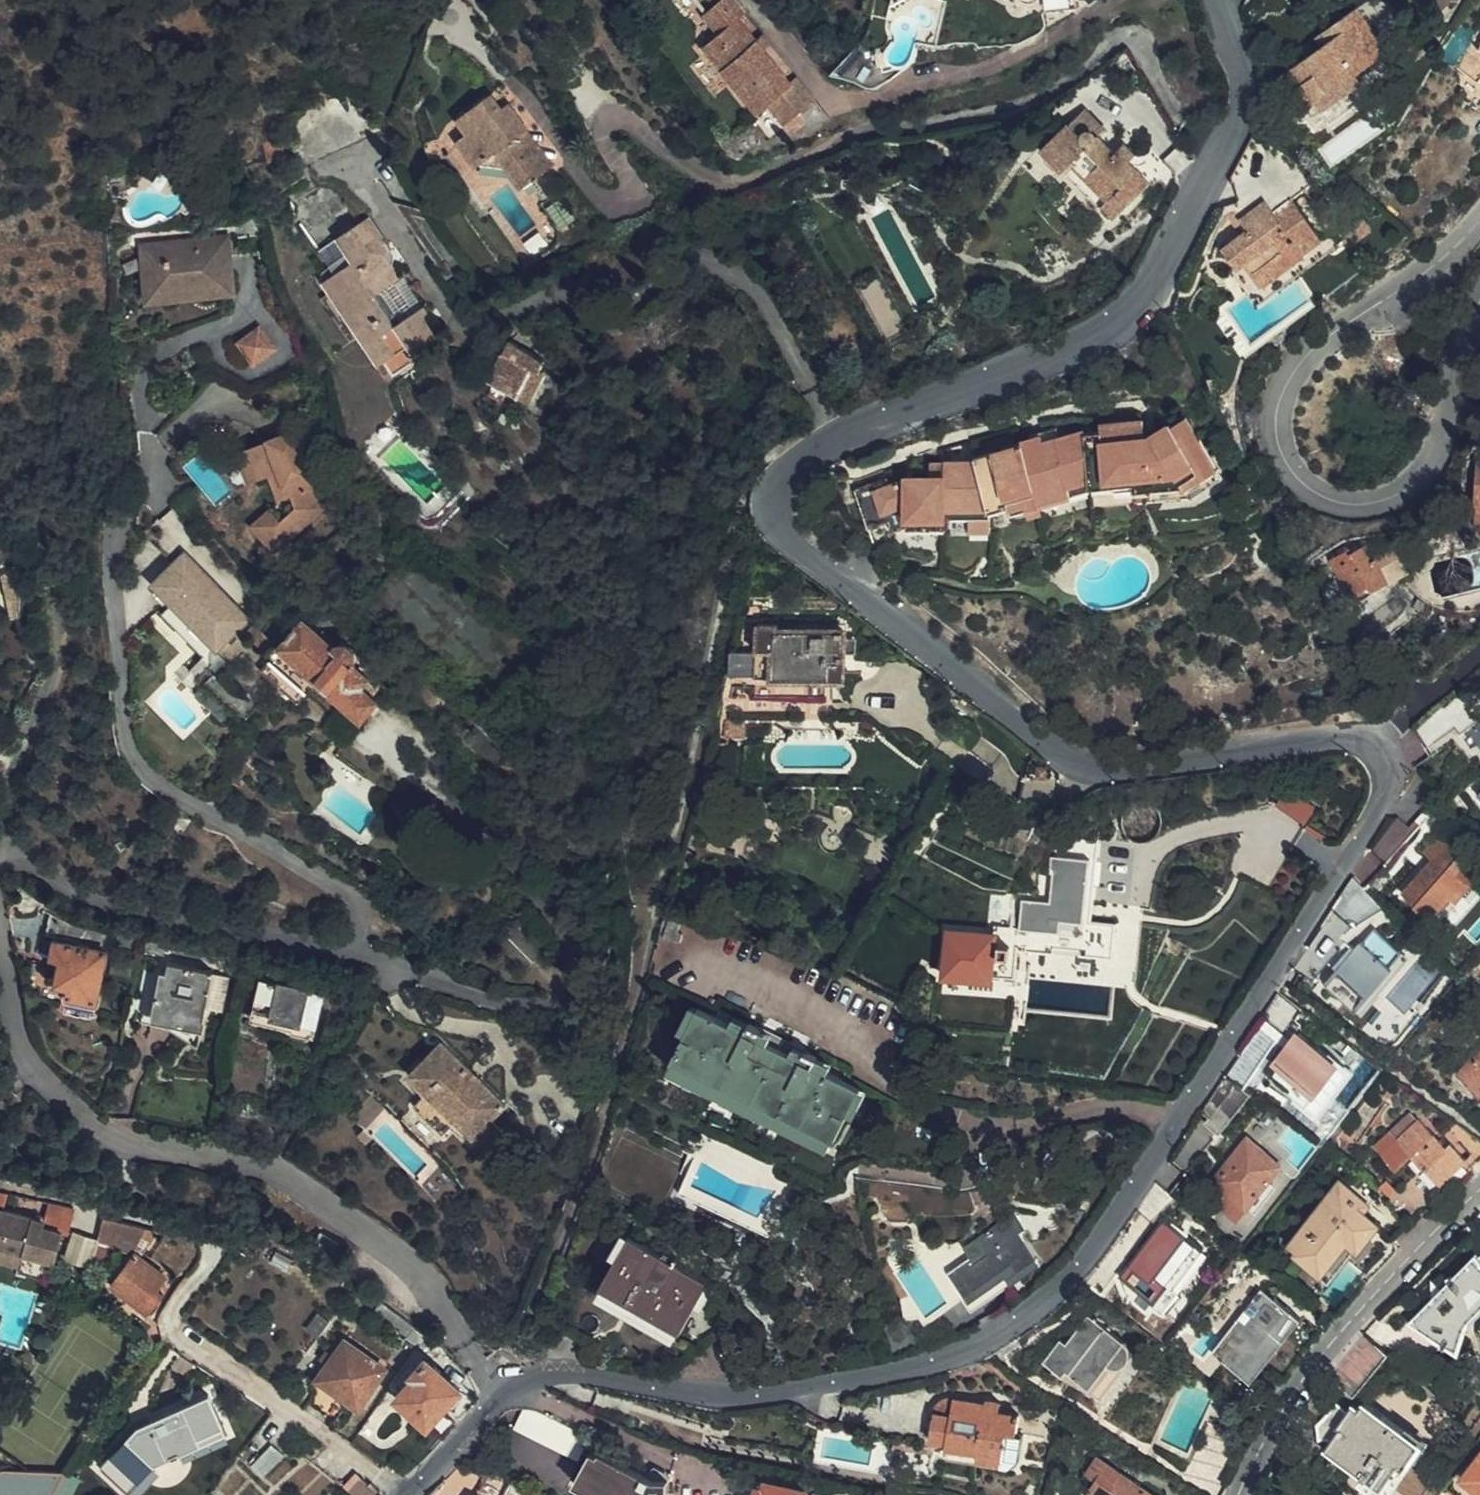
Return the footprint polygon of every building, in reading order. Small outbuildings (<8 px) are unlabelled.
[(762,54),(752,41),(735,20),(741,14),(729,0),(720,0),(711,7),(701,14),(716,35),(701,47),(752,112),(763,104),(782,127),(812,102),(794,81),(788,85),(762,54)] [(1324,110),(1361,85),(1354,76),(1386,54),(1356,9),(1331,27),(1337,36),(1294,67),(1324,110)] [(752,41),(762,54),(768,49),(757,36),(752,41)] [(1460,74),(1476,84),(1479,80),(1479,44),(1460,74)] [(1130,69),(1131,64),(1127,60),(1121,58),(1116,60),(1114,64),(1114,69),(1117,74),(1122,76),(1128,74),(1130,69)] [(1370,100),(1361,85),(1324,110),(1335,125),(1370,100)] [(557,163),(513,99),(502,107),(491,92),(457,117),(466,132),(457,139),(475,165),(486,158),(500,162),(519,188),(557,163)] [(1057,170),(1060,168),(1066,161),(1105,199),(1101,203),(1112,213),(1147,180),(1128,160),(1133,155),(1121,144),(1112,153),(1094,135),(1102,129),(1080,106),(1036,149),(1057,170)] [(1066,161),(1060,168),(1098,206),(1101,203),(1105,199),(1066,161)] [(1221,250),(1233,268),(1241,263),(1260,286),(1330,238),(1322,227),(1313,233),(1291,202),(1273,213),(1265,201),(1237,219),(1246,232),(1221,250)] [(368,216),(316,251),(332,273),(321,281),(379,366),(384,362),(392,374),(448,337),(426,304),(402,319),(382,289),(400,277),(383,251),(389,247),(368,216)] [(1352,249),(1374,234),(1363,219),(1340,235),(1352,249)] [(145,302),(176,300),(175,292),(201,290),(202,297),(232,295),(227,237),(140,245),(145,302)] [(1241,263),(1233,268),(1229,271),(1257,309),(1339,250),(1330,238),(1260,286),(1241,263)] [(175,292),(176,300),(202,297),(201,290),(175,292)] [(250,361),(275,351),(266,327),(240,338),(250,361)] [(489,373),(494,375),(507,384),(525,396),(549,358),(514,334),(489,373)] [(1141,350),(1132,340),(1121,348),(1131,358),(1141,350)] [(507,384),(494,375),(487,386),(500,395),(507,384)] [(1188,501),(1223,481),(1188,421),(1173,429),(1171,427),(1157,435),(1155,432),(1145,432),(1148,460),(1151,460),(1153,488),(1180,486),(1188,501)] [(1154,496),(1153,488),(1151,460),(1148,460),(1145,432),(1144,422),(1101,425),(1102,434),(1083,436),(1088,485),(1111,484),(1113,496),(1137,493),(1137,497),(1154,496)] [(239,467),(250,463),(255,478),(267,474),(277,500),(286,496),(292,507),(278,519),(268,507),(249,522),(271,548),(311,513),(302,489),(312,486),(291,430),(233,451),(239,467)] [(1038,504),(1088,493),(1088,485),(1083,436),(1082,434),(1058,440),(1055,430),(1030,437),(1032,442),(1021,444),(1022,448),(1038,504)] [(1018,524),(1041,517),(1038,504),(1022,448),(972,461),(974,465),(987,516),(1006,511),(1008,517),(1016,515),(1018,524)] [(250,463),(239,467),(245,482),(255,478),(250,463)] [(989,522),(987,516),(974,465),(942,464),(942,465),(943,521),(967,522),(989,522)] [(943,533),(943,521),(942,465),(927,466),(927,471),(903,471),(904,475),(900,476),(900,480),(902,533),(913,533),(943,533)] [(870,542),(882,558),(913,533),(902,533),(900,480),(888,484),(884,478),(852,489),(870,542)] [(1155,506),(1154,496),(1137,497),(1137,493),(1113,496),(1111,484),(1088,485),(1088,493),(1090,512),(1155,506)] [(312,486),(302,489),(311,513),(319,507),(312,486)] [(1188,501),(1180,486),(1153,488),(1154,496),(1155,506),(1188,501)] [(1059,520),(1090,512),(1088,493),(1038,504),(1041,517),(1050,548),(1065,543),(1059,520)] [(286,496),(277,500),(268,507),(278,519),(292,507),(286,496)] [(989,535),(989,522),(967,522),(967,535),(989,535)] [(1352,599),(1408,568),(1404,562),(1412,557),(1401,537),(1392,542),(1390,538),(1365,554),(1359,544),(1345,552),(1343,549),(1327,557),(1352,599)] [(255,623),(186,552),(150,586),(220,657),(255,623)] [(20,599),(9,598),(8,611),(20,611),(20,599)] [(264,659),(265,660),(303,693),(315,680),(358,720),(374,702),(370,697),(377,691),(366,683),(366,679),(351,665),(355,662),(353,652),(343,644),(334,644),(332,647),(303,622),(280,648),(276,646),(264,659)] [(841,676),(844,635),(778,631),(778,625),(760,624),(758,651),(764,652),(763,675),(836,680),(841,676)] [(303,693),(265,660),(256,670),(294,703),(303,693)] [(1465,682),(1469,687),(1464,691),(1477,706),(1479,704),(1479,669),(1465,682)] [(722,714),(720,736),(744,738),(746,716),(722,714)] [(520,784),(526,775),(510,763),(504,771),(520,784)] [(810,786),(810,775),(795,774),(795,786),(810,786)] [(1286,806),(1293,794),(1273,781),(1262,797),(1283,810),(1286,806)] [(1299,785),(1293,794),(1286,806),(1320,828),(1333,807),(1299,785)] [(1141,803),(1133,804),(1127,808),(1123,815),(1122,823),(1124,830),(1128,836),(1135,841),(1142,842),(1150,841),(1156,836),(1160,830),(1162,822),(1160,814),(1155,808),(1148,804),(1141,803)] [(1479,896),(1479,863),(1443,831),(1424,852),(1433,861),(1406,892),(1432,914),(1441,903),(1460,919),(1479,896)] [(1356,869),(1352,875),(1365,887),(1385,865),(1369,850),(1354,866),(1356,869)] [(1088,865),(1053,863),(1050,906),(1023,906),(1020,933),(1058,934),(1057,954),(1108,955),(1109,922),(1084,920),(1088,865)] [(1352,875),(1332,906),(1349,921),(1374,895),(1365,887),(1352,875)] [(92,1003),(109,931),(69,921),(47,913),(42,931),(52,935),(46,954),(58,957),(55,966),(53,971),(53,975),(55,980),(59,982),(63,984),(68,984),(64,997),(92,1003)] [(682,932),(684,922),(672,918),(667,937),(685,943),(687,934),(682,932)] [(1403,951),(1376,928),(1327,985),(1355,1009),(1365,997),(1374,1003),(1389,985),(1381,978),(1403,951)] [(1023,958),(1025,947),(1007,944),(1007,936),(949,931),(945,977),(992,981),(993,975),(1015,978),(1017,957),(1023,958)] [(201,1022),(212,972),(167,962),(164,976),(161,977),(154,1011),(201,1022)] [(311,1040),(321,997),(287,988),(290,979),(274,973),(264,984),(259,982),(250,1019),(270,1023),(272,1015),(295,1019),(292,1036),(311,1040)] [(1279,993),(1265,1015),(1287,1030),(1302,1010),(1279,993)] [(860,1087),(842,1077),(813,1064),(818,1055),(804,1049),(801,1057),(757,1036),(761,1028),(749,1022),(745,1030),(716,1015),(699,1008),(675,1060),(834,1138),(860,1087)] [(720,1008),(716,1015),(745,1030),(749,1022),(720,1008)] [(801,1057),(804,1049),(761,1028),(757,1036),(801,1057)] [(1315,1110),(1346,1068),(1298,1034),(1287,1049),(1293,1054),(1287,1063),(1281,1059),(1268,1077),(1315,1110)] [(441,1040),(409,1073),(429,1091),(421,1098),(419,1099),(447,1126),(449,1124),(456,1117),(474,1135),(491,1118),(505,1104),(441,1040)] [(1287,1049),(1281,1059),(1287,1063),(1293,1054),(1287,1049)] [(1457,1075),(1479,1096),(1479,1050),(1457,1075)] [(1224,1076),(1226,1077),(1242,1089),(1258,1066),(1239,1053),(1224,1076)] [(813,1064),(842,1077),(845,1068),(818,1055),(813,1064)] [(429,1091),(409,1073),(402,1079),(421,1098),(429,1091)] [(1226,1077),(1203,1113),(1211,1120),(1207,1125),(1220,1134),(1248,1093),(1242,1089),(1226,1077)] [(447,1126),(419,1099),(412,1106),(441,1133),(447,1126)] [(456,1117),(449,1124),(467,1141),(474,1135),(456,1117)] [(501,1128),(491,1118),(474,1135),(484,1145),(501,1128)] [(1397,1174),(1398,1173),(1413,1159),(1439,1185),(1464,1161),(1448,1146),(1444,1151),(1418,1124),(1415,1126),(1408,1119),(1374,1153),(1396,1174),(1397,1174)] [(1228,1168),(1216,1183),(1220,1186),(1210,1197),(1239,1219),(1281,1166),(1246,1139),(1225,1164),(1224,1165),(1228,1168)] [(1209,1177),(1216,1183),(1228,1168),(1224,1165),(1225,1164),(1221,1162),(1209,1177)] [(1428,1223),(1430,1220),(1417,1207),(1432,1193),(1415,1176),(1408,1183),(1398,1173),(1397,1174),(1396,1174),(1386,1184),(1397,1194),(1394,1198),(1416,1214),(1428,1223)] [(1150,1197),(1139,1213),(1155,1226),(1167,1210),(1175,1199),(1157,1185),(1150,1197)] [(1391,1240),(1416,1214),(1394,1198),(1378,1186),(1361,1205),(1336,1187),(1286,1246),(1296,1254),(1292,1259),(1322,1281),(1350,1248),(1357,1253),(1378,1229),(1391,1240)] [(47,1202),(42,1221),(40,1227),(62,1233),(68,1235),(75,1210),(47,1202)] [(33,1218),(0,1209),(0,1248),(20,1254),(22,1254),(33,1218)] [(1130,1261),(1117,1279),(1116,1280),(1122,1284),(1166,1224),(1187,1239),(1194,1228),(1167,1210),(1155,1226),(1130,1261)] [(1139,1213),(1113,1248),(1130,1261),(1155,1226),(1139,1213)] [(1039,1261),(1009,1217),(940,1262),(969,1308),(1039,1261)] [(42,1221),(33,1218),(22,1254),(20,1254),(17,1265),(15,1271),(49,1280),(62,1233),(40,1227),(42,1221)] [(145,1226),(103,1218),(100,1238),(98,1246),(139,1255),(145,1226)] [(1205,1252),(1187,1239),(1166,1224),(1122,1284),(1164,1313),(1179,1292),(1176,1289),(1205,1252)] [(69,1258),(93,1262),(97,1235),(73,1232),(69,1258)] [(713,1280),(698,1272),(680,1261),(688,1248),(673,1242),(666,1254),(632,1234),(603,1283),(683,1330),(713,1280)] [(20,1254),(0,1248),(0,1260),(17,1265),(20,1254)] [(1103,1262),(1100,1266),(1117,1279),(1130,1261),(1113,1248),(1103,1262)] [(161,1288),(170,1276),(140,1254),(117,1286),(153,1311),(166,1291),(161,1288)] [(1476,1254),(1410,1320),(1466,1353),(1468,1324),(1479,1312),(1479,1260),(1476,1254)] [(285,1274),(290,1263),(272,1255),(267,1266),(285,1274)] [(1252,1381),(1301,1317),(1259,1286),(1243,1307),(1227,1295),(1206,1320),(1223,1333),(1210,1350),(1252,1381)] [(1314,1301),(1324,1309),(1331,1301),(1321,1293),(1314,1301)] [(1125,1344),(1089,1316),(1067,1344),(1062,1339),(1044,1362),(1063,1376),(1060,1379),(1070,1388),(1075,1380),(1095,1394),(1114,1370),(1119,1370),(1126,1368),(1129,1364),(1130,1359),(1129,1351),(1125,1344)] [(334,1358),(329,1365),(317,1380),(356,1408),(384,1369),(345,1342),(334,1358)] [(319,1357),(329,1365),(334,1358),(324,1351),(319,1357)] [(446,1411),(463,1389),(426,1363),(415,1376),(418,1377),(402,1399),(431,1424),(433,1424),(446,1411)] [(229,1433),(220,1394),(152,1410),(98,1466),(127,1493),(174,1445),(229,1433)] [(988,1399),(988,1402),(956,1398),(948,1399),(942,1402),(937,1407),(934,1414),(930,1439),(980,1448),(977,1464),(1006,1467),(1010,1466),(1017,1461),(1019,1452),(1023,1433),(1017,1432),(1019,1416),(1001,1413),(1002,1402),(988,1399)] [(1337,1435),(1335,1440),(1327,1451),(1342,1461),(1345,1457),(1363,1469),(1360,1473),(1382,1487),(1402,1456),(1409,1460),(1419,1443),(1357,1402),(1350,1410),(1339,1403),(1322,1425),(1337,1435)] [(516,1431),(573,1457),(585,1435),(528,1409),(516,1431)] [(1321,1440),(1335,1440),(1337,1435),(1322,1425),(1316,1427),(1321,1440)] [(282,1457),(271,1446),(250,1467),(262,1477),(282,1457)] [(591,1454),(570,1491),(579,1494),(665,1494),(665,1492),(665,1486),(670,1477),(653,1466),(641,1482),(591,1454)] [(1463,1482),(1479,1494),(1479,1460),(1463,1482)] [(1095,1462),(1086,1477),(1096,1483),(1089,1494),(1148,1494),(1095,1462)] [(0,1470),(0,1494),(6,1494),(6,1489),(32,1487),(33,1494),(54,1494),(66,1471),(0,1470)] [(506,1481),(484,1471),(475,1494),(501,1494),(506,1481)] [(804,1491),(762,1481),(758,1494),(803,1494),(804,1491)] [(425,1494),(465,1494),(435,1486),(425,1494)]
